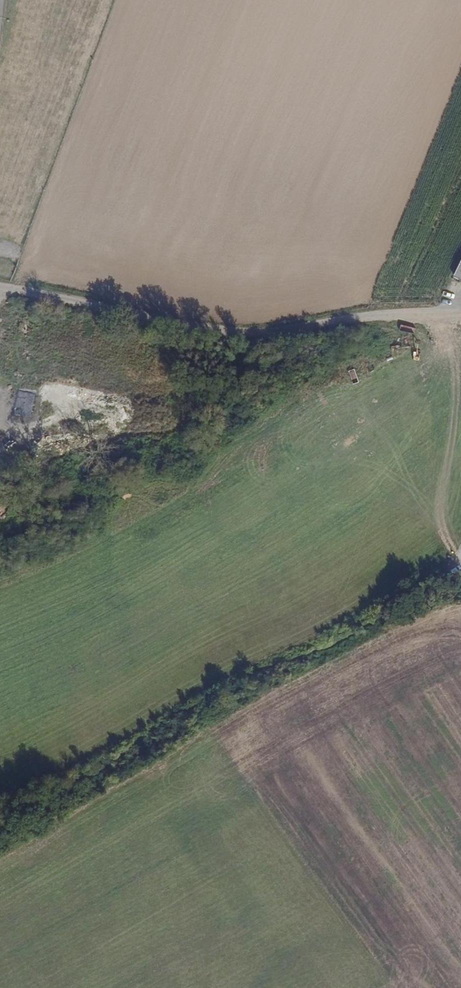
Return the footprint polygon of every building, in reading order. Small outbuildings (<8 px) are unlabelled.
[(451,276),(460,281),(460,255),(451,276)]
